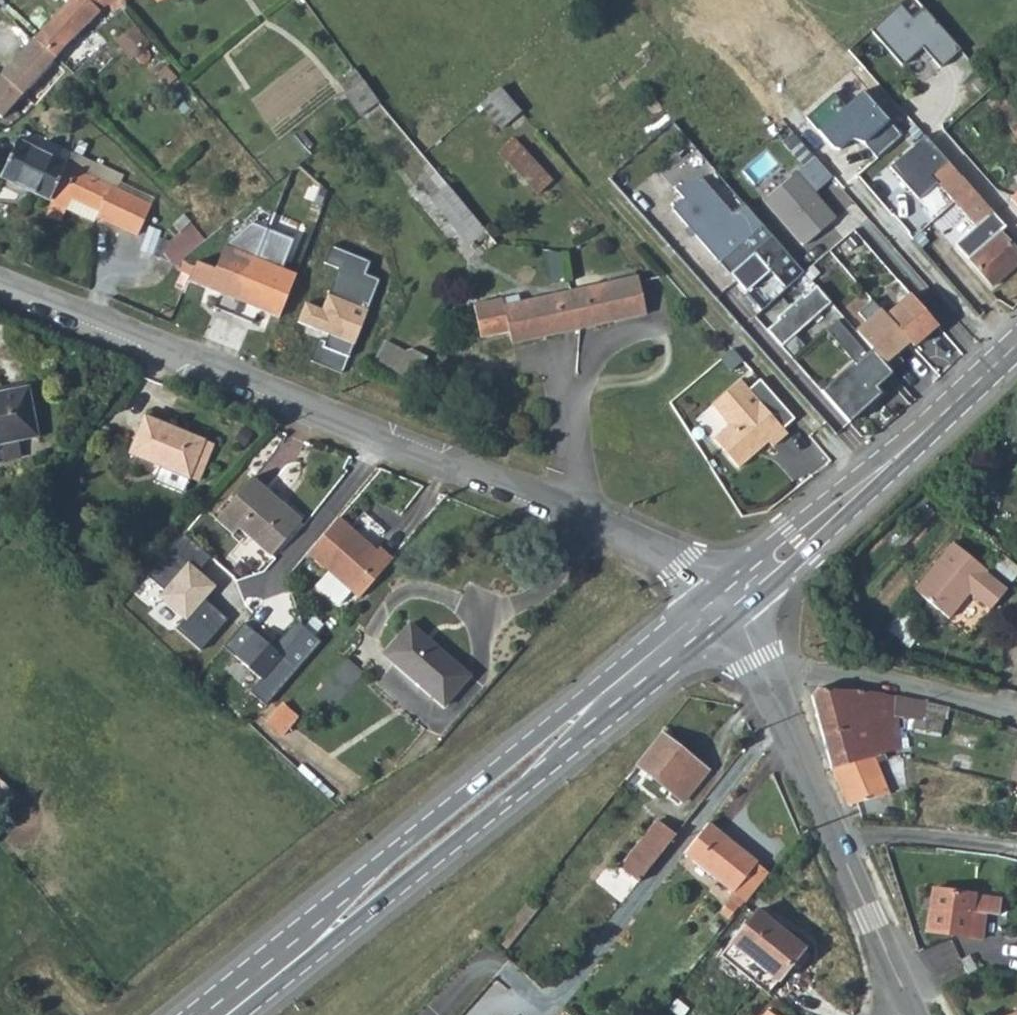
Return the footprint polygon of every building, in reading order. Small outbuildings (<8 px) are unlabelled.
[(119,1),(120,0),(65,0),(68,3),(33,39),(54,59),(103,9),(119,1)] [(899,5),(869,33),(901,67),(920,49),(940,69),(960,52),(921,10),(909,20),(899,5)] [(148,46),(132,26),(116,40),(133,59),(136,56),(137,59),(138,61),(140,63),(143,64),(147,63),(149,62),(151,59),(151,56),(150,52),(148,50),(144,49),(148,46)] [(0,75),(0,115),(1,116),(54,59),(33,39),(0,75)] [(849,87),(864,71),(848,53),(832,68),(849,87)] [(342,92),(359,116),(377,102),(354,71),(344,79),(349,87),(342,92)] [(1014,112),(1005,101),(995,90),(983,101),(1011,130),(1016,137),(1016,115),(1014,112)] [(522,115),(504,93),(490,104),(498,114),(490,120),(499,131),(507,124),(509,127),(522,115)] [(1014,93),(1005,101),(1014,112),(1016,110),(1016,97),(1014,93)] [(857,95),(815,131),(833,153),(848,141),(862,145),(875,159),(900,138),(857,95)] [(23,129),(17,140),(67,165),(69,160),(72,153),(23,129)] [(1016,264),(1016,253),(998,232),(1004,227),(999,222),(981,201),(960,178),(937,152),(937,151),(923,138),(888,170),(917,200),(936,183),(975,227),(956,245),(992,286),(1016,264)] [(0,177),(50,199),(67,165),(17,140),(0,177)] [(554,186),(518,143),(504,154),(540,198),(554,186)] [(815,159),(764,202),(800,247),(834,220),(815,195),(832,180),(815,159)] [(153,202),(69,160),(67,165),(50,199),(47,206),(65,214),(70,203),(99,217),(102,211),(139,229),(153,202)] [(432,167),(415,183),(457,229),(474,214),(432,167)] [(672,211),(759,312),(803,273),(745,205),(731,215),(701,178),(674,190),(681,201),(672,211)] [(184,267),(204,230),(184,219),(164,256),(184,267)] [(220,267),(199,261),(191,284),(282,318),(300,273),(285,267),(295,239),(254,223),(229,246),(220,267)] [(368,262),(328,248),(322,265),(334,270),(319,311),(304,305),(296,323),(326,337),(324,342),(319,340),(312,360),(341,372),(376,282),(363,276),(368,262)] [(507,296),(477,301),(478,301),(483,335),(512,330),(515,342),(647,320),(640,281),(508,303),(507,296)] [(768,329),(782,346),(828,306),(815,290),(805,299),(801,296),(777,318),(780,321),(768,329)] [(908,297),(885,316),(908,345),(913,350),(937,327),(908,297)] [(856,333),(870,352),(884,367),(908,345),(885,316),(881,311),(856,333)] [(395,374),(408,350),(386,339),(374,362),(395,374)] [(851,366),(822,393),(849,424),(881,395),(876,388),(891,375),(884,367),(870,352),(853,367),(851,366)] [(789,436),(741,381),(711,406),(726,428),(712,440),(738,471),(789,436)] [(13,443),(38,438),(27,389),(0,395),(0,446),(13,443)] [(203,440),(145,414),(127,450),(158,464),(153,480),(180,492),(187,476),(203,440)] [(212,444),(203,440),(187,476),(197,480),(212,444)] [(0,446),(0,460),(16,456),(13,443),(0,446)] [(281,499),(254,475),(217,518),(234,533),(240,526),(272,554),(300,521),(278,502),(281,499)] [(303,518),(281,499),(278,502),(300,521),(303,518)] [(376,544),(373,547),(369,551),(355,538),(330,516),(302,548),(356,594),(373,574),(390,556),(376,544)] [(373,547),(358,535),(355,538),(369,551),(373,547)] [(181,537),(148,575),(162,589),(157,597),(182,620),(175,629),(199,650),(227,621),(205,602),(214,588),(196,572),(209,558),(181,537)] [(981,577),(947,548),(926,573),(929,576),(912,597),(942,622),(963,599),(984,616),(1000,596),(980,578),(981,577)] [(908,593),(912,597),(929,576),(926,573),(908,593)] [(244,624),(224,648),(254,679),(246,689),(265,705),(320,643),(298,623),(289,626),(270,647),(244,624)] [(469,677),(410,625),(383,656),(442,707),(469,677)] [(362,675),(345,660),(313,693),(329,709),(362,675)] [(898,762),(896,753),(900,751),(896,719),(911,721),(921,723),(926,703),(867,692),(843,693),(818,689),(812,696),(831,768),(847,806),(903,793),(898,762)] [(294,717),(278,703),(261,722),(277,737),(294,717)] [(944,714),(945,708),(926,703),(921,723),(941,726),(942,719),(944,714)] [(939,735),(941,726),(921,723),(911,721),(910,730),(939,735)] [(706,775),(658,736),(634,766),(681,805),(706,775)] [(618,869),(637,883),(673,839),(654,824),(618,869)] [(754,863),(707,825),(684,854),(731,893),(736,887),(754,863)] [(764,872),(754,863),(736,887),(745,895),(764,872)] [(998,899),(930,890),(925,932),(968,938),(971,913),(984,915),(996,916),(998,899)] [(729,899),(726,902),(719,911),(727,918),(737,906),(729,899)] [(755,911),(719,957),(765,994),(802,950),(755,911)] [(980,941),(984,915),(971,913),(968,938),(980,941)] [(956,959),(962,970),(972,966),(973,965),(972,963),(967,954),(956,959)] [(976,970),(974,966),(973,965),(972,966),(962,970),(965,975),(976,970)] [(994,1014),(1016,1014),(1016,1007),(994,1014)]
